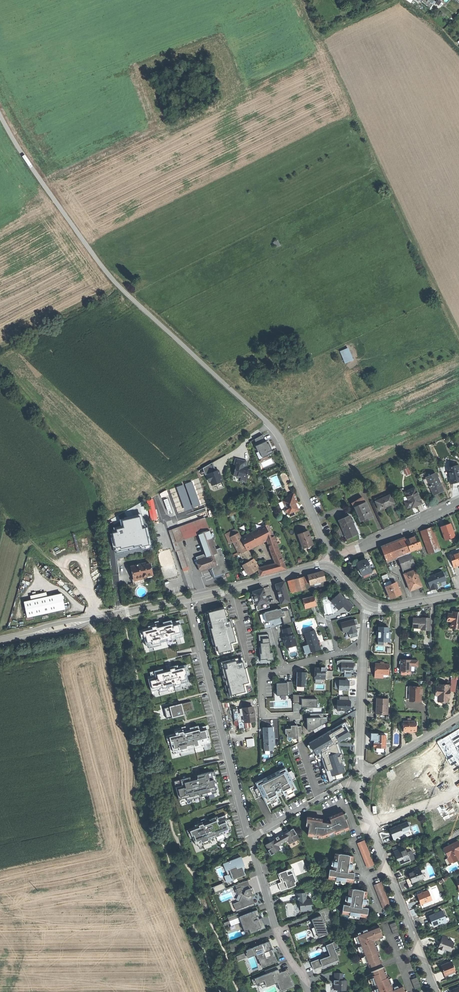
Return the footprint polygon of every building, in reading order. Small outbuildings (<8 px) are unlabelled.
[(353,359),(348,348),(340,351),(345,363),(353,359)] [(265,442),(262,435),(254,439),(257,445),(265,442)] [(266,441),(265,442),(257,445),(255,446),(258,452),(260,451),(263,458),(268,455),(272,453),(270,448),(271,448),(269,443),(268,444),(266,441)] [(247,461),(236,459),(234,465),(238,466),(237,469),(235,469),(235,471),(234,476),(238,477),(238,476),(241,476),(240,482),(246,483),(248,475),(250,476),(251,470),(249,469),(247,468),(246,467),(247,461)] [(208,474),(215,471),(212,463),(203,468),(205,475),(208,474)] [(458,482),(458,467),(458,466),(447,469),(451,484),(457,482),(458,482)] [(218,470),(215,471),(208,474),(208,475),(207,476),(209,482),(211,481),(212,485),(222,482),(218,470)] [(439,493),(444,491),(436,474),(426,479),(427,479),(430,487),(429,487),(430,488),(431,488),(434,496),(439,493)] [(418,506),(422,504),(415,488),(406,492),(410,500),(405,502),(408,508),(412,506),(413,508),(418,506)] [(376,502),(390,495),(389,492),(375,499),(376,502)] [(294,513),(298,511),(295,503),(297,502),(296,499),(294,493),(287,496),(287,498),(282,501),(283,504),(284,504),(286,508),(284,509),(283,511),(284,513),(286,514),(288,513),(290,517),(295,515),(294,513)] [(394,503),(390,495),(376,502),(380,510),(387,507),(394,503)] [(166,510),(173,508),(170,497),(163,499),(166,510)] [(146,499),(149,520),(156,519),(153,498),(146,499)] [(355,508),(366,504),(364,499),(363,499),(362,499),(361,499),(360,499),(359,499),(358,500),(352,505),(355,508)] [(366,503),(366,504),(355,508),(361,521),(365,519),(365,521),(369,519),(372,518),(366,503)] [(353,536),(357,534),(349,517),(339,521),(342,529),(343,529),(347,539),(353,536)] [(180,527),(181,530),(207,522),(206,518),(180,527)] [(114,527),(115,532),(140,526),(139,522),(114,527)] [(176,550),(177,550),(183,567),(187,565),(181,548),(180,548),(177,538),(183,536),(209,527),(207,522),(181,530),(180,527),(170,530),(176,550)] [(445,541),(456,537),(451,523),(446,525),(441,527),(445,541)] [(268,524),(265,526),(271,538),(274,536),(268,524)] [(128,544),(143,541),(140,526),(115,532),(118,546),(128,544)] [(274,536),(271,538),(265,526),(241,538),(237,532),(230,536),(233,541),(239,554),(240,553),(245,563),(242,565),(248,575),(258,569),(260,576),(266,575),(286,569),(274,536)] [(158,536),(165,534),(163,527),(156,529),(158,536)] [(183,536),(183,538),(209,530),(209,527),(183,536)] [(429,554),(441,550),(433,527),(421,531),(429,554)] [(229,543),(233,541),(230,536),(237,532),(235,529),(227,534),(225,536),(229,543)] [(216,552),(217,552),(210,530),(198,533),(205,554),(202,555),(203,557),(197,559),(200,570),(210,567),(217,565),(216,563),(219,562),(216,552)] [(302,548),(312,545),(310,539),(309,536),(308,531),(298,535),(302,548)] [(161,545),(168,542),(166,535),(158,537),(161,545)] [(412,538),(406,540),(410,552),(422,548),(418,536),(412,538)] [(398,557),(410,553),(410,552),(406,540),(405,538),(399,540),(399,541),(382,547),(387,561),(398,557)] [(453,568),(458,566),(458,568),(458,552),(449,556),(453,568)] [(413,560),(410,553),(398,557),(404,574),(416,570),(417,569),(413,560)] [(362,575),(368,573),(371,572),(366,560),(358,564),(360,570),(362,575)] [(147,574),(152,573),(149,564),(145,564),(145,563),(131,566),(134,580),(139,579),(144,578),(144,576),(148,575),(147,574)] [(422,586),(416,570),(404,574),(410,591),(417,588),(422,586)] [(314,583),(321,582),(325,581),(323,572),(315,574),(308,575),(310,583),(311,584),(314,583)] [(443,572),(425,578),(430,590),(437,588),(435,584),(439,583),(446,580),(443,572)] [(305,585),(303,577),(295,579),(297,585),(298,591),(299,592),(306,590),(305,585)] [(290,587),(297,585),(295,579),(288,580),(290,587)] [(284,582),(277,584),(279,592),(280,596),(283,604),(290,602),(284,582)] [(396,583),(390,585),(386,587),(390,599),(396,596),(401,594),(396,583)] [(253,593),(251,594),(253,604),(256,604),(257,607),(256,607),(257,611),(269,607),(268,604),(267,604),(266,602),(267,602),(263,588),(258,590),(252,591),(253,593)] [(331,601),(339,610),(343,606),(348,611),(353,606),(351,604),(348,601),(346,599),(345,600),(339,593),(331,601)] [(61,610),(57,595),(21,603),(24,618),(50,612),(61,610)] [(313,596),(302,599),(305,608),(316,605),(313,596)] [(228,621),(224,608),(209,612),(213,628),(211,628),(216,646),(217,646),(219,653),(232,649),(230,642),(236,641),(233,627),(232,627),(230,621),(228,621)] [(277,609),(264,612),(264,613),(263,613),(263,614),(265,613),(266,619),(272,617),(272,619),(279,617),(279,618),(279,616),(281,616),(284,624),(292,622),(288,610),(281,612),(281,609),(277,609)] [(452,621),(451,627),(458,628),(458,612),(453,611),(453,614),(449,613),(448,620),(452,621)] [(421,630),(430,630),(430,618),(425,617),(422,617),(422,618),(413,618),(412,628),(421,628),(421,630)] [(355,625),(358,624),(356,619),(341,623),(343,632),(348,631),(350,638),(358,636),(355,625)] [(148,646),(149,649),(161,645),(161,643),(167,641),(168,644),(177,641),(176,639),(184,637),(179,620),(172,622),(171,620),(163,623),(163,625),(159,626),(158,621),(154,622),(155,624),(148,626),(148,628),(139,630),(141,639),(144,639),(146,646),(148,646)] [(290,627),(283,629),(285,637),(284,637),(284,639),(283,640),(284,642),(285,642),(286,648),(287,647),(292,646),(296,645),(293,634),(292,635),(290,627)] [(380,642),(385,642),(391,642),(391,632),(390,632),(390,627),(385,627),(380,627),(380,642)] [(304,633),(306,638),(316,635),(314,630),(304,633)] [(268,635),(258,635),(259,644),(260,644),(261,647),(259,648),(259,654),(260,654),(260,660),(267,659),(267,661),(269,660),(273,660),(273,659),(273,653),(270,653),(269,643),(268,643),(268,635)] [(319,645),(318,642),(316,635),(306,638),(308,645),(310,652),(314,651),(320,649),(319,645)] [(400,671),(410,671),(411,660),(401,659),(401,665),(400,671)] [(244,669),(243,662),(237,663),(236,661),(226,663),(228,668),(225,669),(232,695),(245,691),(243,683),(249,682),(245,668),(244,669)] [(353,663),(341,663),(341,664),(341,672),(345,672),(351,672),(353,672),(353,663)] [(375,674),(388,674),(389,664),(375,664),(375,669),(375,674)] [(162,669),(150,672),(151,676),(147,677),(151,691),(159,690),(159,692),(168,690),(167,687),(172,686),(174,686),(175,688),(187,685),(186,682),(188,682),(187,675),(190,675),(187,665),(178,667),(178,665),(170,667),(169,665),(166,666),(167,670),(163,671),(162,669)] [(325,668),(315,668),(314,679),(325,679),(325,671),(325,668)] [(306,672),(302,672),(302,673),(297,673),(296,690),(305,690),(306,672)] [(349,681),(339,680),(339,690),(349,690),(349,686),(349,681)] [(284,683),(282,683),(276,683),(277,696),(288,695),(288,694),(293,694),(292,681),(284,682),(284,683)] [(438,686),(437,686),(437,695),(438,695),(438,701),(443,701),(448,701),(448,698),(449,698),(449,689),(448,689),(449,685),(439,684),(438,686)] [(420,694),(420,689),(420,687),(410,687),(409,699),(419,700),(420,697),(420,694)] [(304,695),(293,695),(293,702),(304,703),(304,707),(317,707),(317,699),(304,699),(304,695)] [(349,697),(339,696),(339,701),(337,701),(337,710),(339,710),(339,715),(340,715),(345,712),(345,711),(347,711),(347,708),(350,708),(350,703),(350,701),(349,701),(349,697)] [(376,719),(387,719),(388,699),(376,698),(376,706),(376,719)] [(191,701),(164,708),(167,719),(186,714),(186,712),(193,710),(191,701)] [(238,721),(239,726),(239,730),(245,729),(244,722),(255,721),(253,707),(243,708),(243,707),(232,709),(234,721),(238,721)] [(323,713),(310,714),(310,718),(307,718),(307,730),(312,730),(327,721),(327,717),(323,718),(323,713)] [(411,731),(416,731),(416,721),(405,721),(405,731),(411,731)] [(343,723),(309,743),(316,755),(321,752),(338,742),(351,735),(343,723)] [(297,725),(291,726),(291,727),(288,727),(288,729),(285,729),(286,734),(287,734),(287,738),(292,737),(293,739),(298,739),(298,737),(302,737),(301,726),(298,727),(297,725)] [(171,744),(174,755),(188,751),(187,748),(194,746),(195,749),(204,747),(203,744),(210,742),(206,726),(199,728),(198,726),(190,728),(190,730),(186,731),(185,727),(181,728),(182,730),(175,732),(175,734),(166,736),(168,745),(171,744)] [(272,727),(263,728),(264,751),(273,750),(273,747),(275,745),(274,732),(272,731),(272,727)] [(385,747),(386,740),(386,735),(377,735),(377,733),(371,733),(371,740),(374,740),(374,745),(373,748),(385,748),(385,747)] [(247,747),(255,746),(254,739),(246,740),(247,747)] [(338,742),(321,752),(329,782),(342,776),(341,773),(345,771),(340,755),(342,754),(338,742)] [(259,782),(256,784),(256,785),(250,788),(255,799),(262,796),(266,804),(270,802),(271,804),(277,801),(276,799),(278,798),(278,797),(281,795),(283,794),(284,795),(287,794),(287,795),(293,792),(293,791),(296,789),(292,781),(292,780),(290,781),(289,779),(291,778),(288,773),(286,769),(282,770),(282,769),(274,773),(276,776),(268,780),(266,777),(259,781),(259,782)] [(190,777),(174,781),(179,800),(186,798),(187,801),(217,793),(214,784),(217,783),(214,771),(198,775),(197,773),(193,774),(194,778),(191,779),(190,777)] [(277,801),(271,804),(272,807),(281,802),(278,798),(276,799),(277,801)] [(307,823),(306,825),(306,836),(322,837),(335,832),(335,834),(349,828),(346,820),(345,818),(342,812),(330,818),(332,823),(330,824),(326,822),(322,821),(322,818),(303,816),(303,823),(307,823)] [(202,822),(195,825),(196,827),(187,830),(190,839),(193,838),(196,845),(198,844),(199,847),(211,842),(210,840),(216,837),(217,840),(226,837),(225,834),(232,831),(229,823),(226,815),(218,818),(218,816),(209,819),(210,821),(207,823),(205,819),(201,820),(202,822)] [(407,822),(400,825),(402,831),(409,828),(407,822)] [(397,837),(401,835),(402,834),(401,831),(402,831),(400,825),(389,829),(392,835),(394,841),(398,839),(397,837)] [(288,840),(290,844),(298,839),(296,835),(296,834),(293,828),(290,830),(290,831),(287,832),(284,834),(284,833),(273,839),(274,840),(270,842),(266,845),(268,850),(271,855),(274,853),(280,849),(278,846),(288,840)] [(367,868),(374,865),(364,840),(357,843),(367,868)] [(458,859),(458,843),(458,841),(444,848),(448,857),(449,856),(453,862),(458,859)] [(410,861),(407,853),(405,847),(400,849),(399,845),(392,848),(395,856),(396,857),(398,859),(399,863),(404,863),(410,861)] [(351,873),(349,872),(349,869),(351,869),(353,856),(348,856),(349,855),(340,854),(335,854),(333,866),(336,867),(335,870),(333,870),(329,869),(328,879),(353,883),(354,873),(351,873)] [(241,857),(223,864),(227,875),(230,881),(245,875),(243,870),(242,867),(243,866),(244,865),(241,857)] [(412,883),(424,878),(422,873),(421,873),(419,867),(414,869),(415,871),(408,874),(410,879),(412,883)] [(291,869),(278,874),(279,879),(281,878),(283,882),(281,882),(278,884),(281,891),(295,885),(294,882),(297,881),(296,876),(294,877),(291,869)] [(235,910),(254,903),(251,896),(253,895),(252,894),(251,893),(250,891),(251,890),(250,889),(251,889),(250,888),(247,880),(235,885),(238,894),(241,896),(239,902),(233,904),(235,910)] [(384,910),(390,907),(381,882),(374,885),(384,910)] [(213,886),(214,891),(224,888),(223,883),(213,886)] [(363,904),(365,904),(367,891),(362,891),(363,890),(354,889),(349,889),(347,901),(350,902),(349,905),(347,905),(343,905),(342,914),(367,918),(368,908),(365,908),(363,907),(363,904)] [(420,904),(432,900),(428,891),(417,895),(419,900),(420,904)] [(305,893),(297,894),(298,901),(299,901),(300,904),(300,911),(306,911),(306,910),(311,909),(311,904),(312,904),(311,899),(306,900),(305,893)] [(229,921),(223,923),(225,926),(230,924),(229,921),(233,920),(234,920),(235,920),(235,919),(239,917),(244,931),(249,929),(250,934),(265,928),(264,925),(262,918),(258,920),(257,918),(257,917),(260,916),(257,910),(239,917),(238,913),(227,917),(229,921)] [(438,925),(447,922),(442,911),(429,916),(431,921),(433,926),(438,924),(438,925)] [(321,916),(311,919),(313,924),(314,927),(311,928),(314,934),(316,933),(318,937),(328,933),(321,916)] [(393,934),(399,932),(395,922),(389,925),(393,934)] [(376,945),(374,941),(380,939),(380,938),(383,937),(378,926),(375,927),(375,926),(371,928),(372,929),(368,930),(368,929),(361,931),(362,932),(356,935),(359,942),(358,943),(363,956),(365,956),(369,967),(382,962),(378,952),(379,952),(378,948),(376,945)] [(229,933),(231,939),(243,935),(241,929),(229,933)] [(445,949),(451,952),(454,943),(447,940),(448,938),(442,936),(440,942),(439,944),(437,944),(436,948),(444,951),(445,949)] [(270,941),(247,950),(249,954),(256,952),(257,956),(260,957),(261,961),(265,960),(266,964),(276,960),(273,954),(271,953),(271,952),(270,951),(273,950),(270,941)] [(319,959),(310,962),(312,966),(313,969),(338,960),(334,949),(338,948),(335,941),(326,945),(330,956),(320,960),(319,959)] [(446,975),(455,972),(451,962),(441,966),(443,970),(444,970),(446,975)] [(279,965),(264,971),(266,974),(251,980),(254,985),(259,983),(265,981),(267,986),(279,981),(282,991),(292,987),(290,981),(291,980),(290,976),(289,976),(288,974),(286,975),(285,973),(284,971),(282,972),(279,965)] [(393,988),(391,984),(392,984),(390,980),(389,977),(388,977),(384,967),(371,972),(372,974),(376,984),(374,984),(378,991),(405,991),(402,985),(398,987),(398,986),(393,988)] [(342,973),(334,973),(334,980),(334,982),(334,984),(334,990),(346,990),(346,987),(347,987),(347,981),(342,981),(342,973)] [(415,989),(421,987),(417,977),(411,980),(415,989)]
